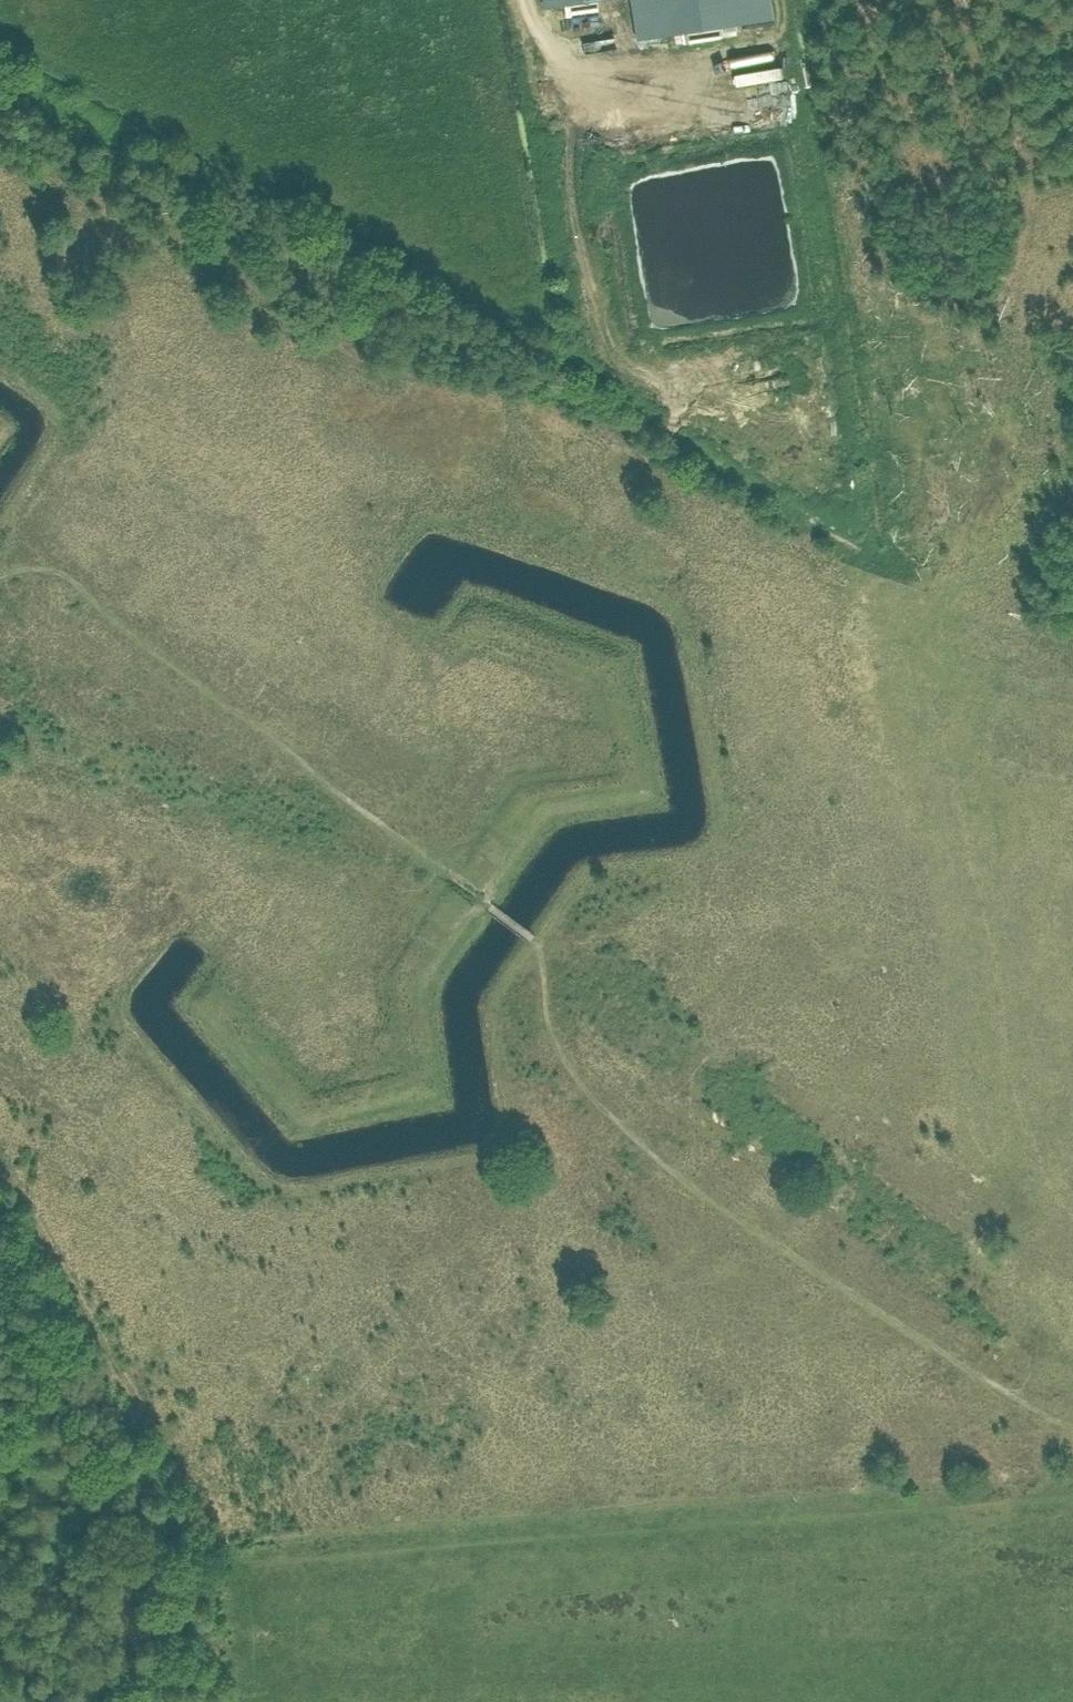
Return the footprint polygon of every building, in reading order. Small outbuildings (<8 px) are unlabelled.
[(543,8),(599,0),(542,0),(543,8)] [(634,22),(773,2),(772,0),(631,0),(634,22)]
